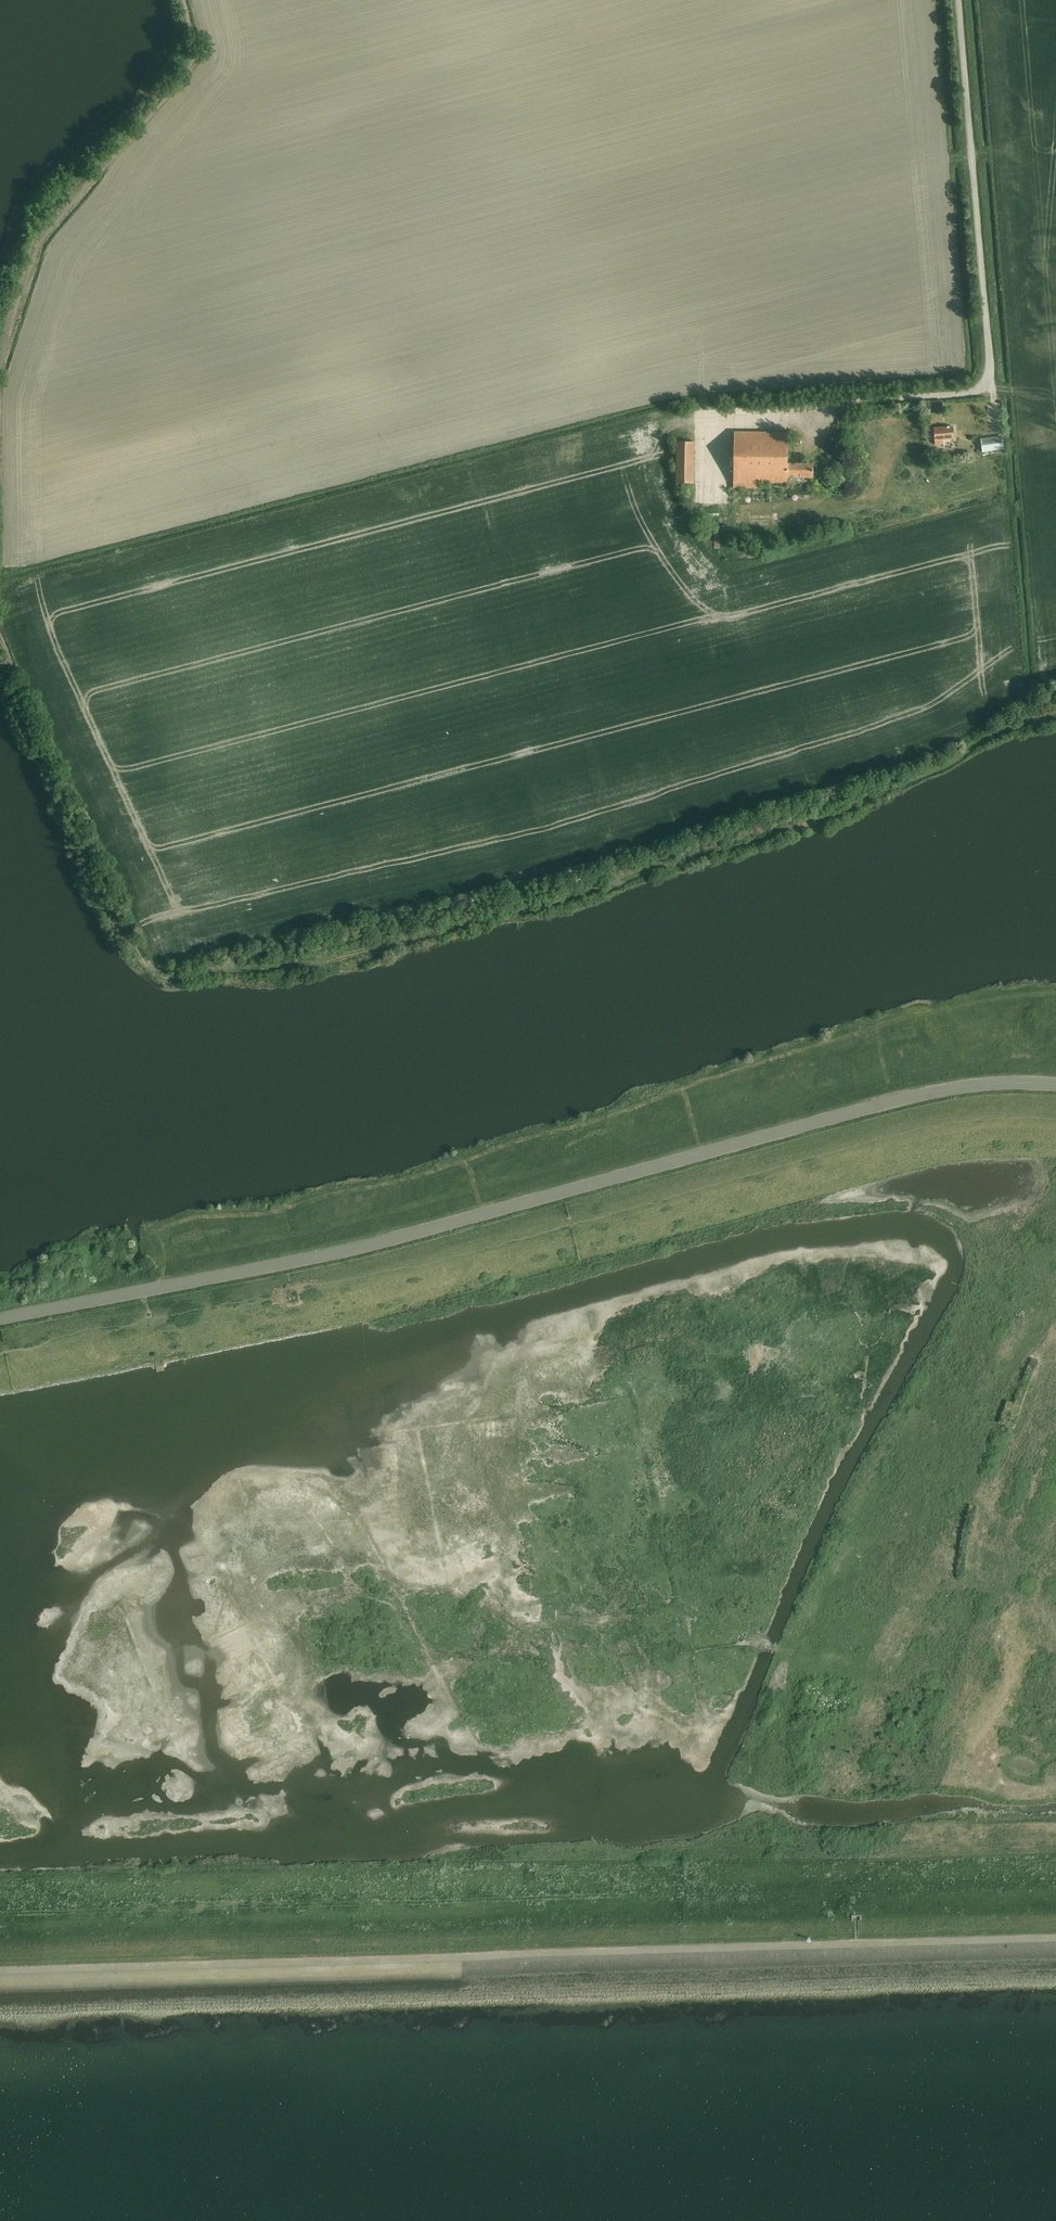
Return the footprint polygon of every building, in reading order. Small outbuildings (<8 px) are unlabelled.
[(674,482),(692,483),(694,427),(675,426),(674,482)] [(933,429),(934,444),(942,443),(942,441),(954,440),(953,427),(933,429)] [(786,477),(812,478),(812,464),(786,464),(787,433),(733,432),(732,488),(757,488),(757,482),(786,483),(786,477)] [(981,438),(983,459),(990,458),(989,451),(1002,449),(1000,436),(981,438)] [(724,531),(737,531),(737,525),(731,525),(732,503),(724,503),(724,531)]
